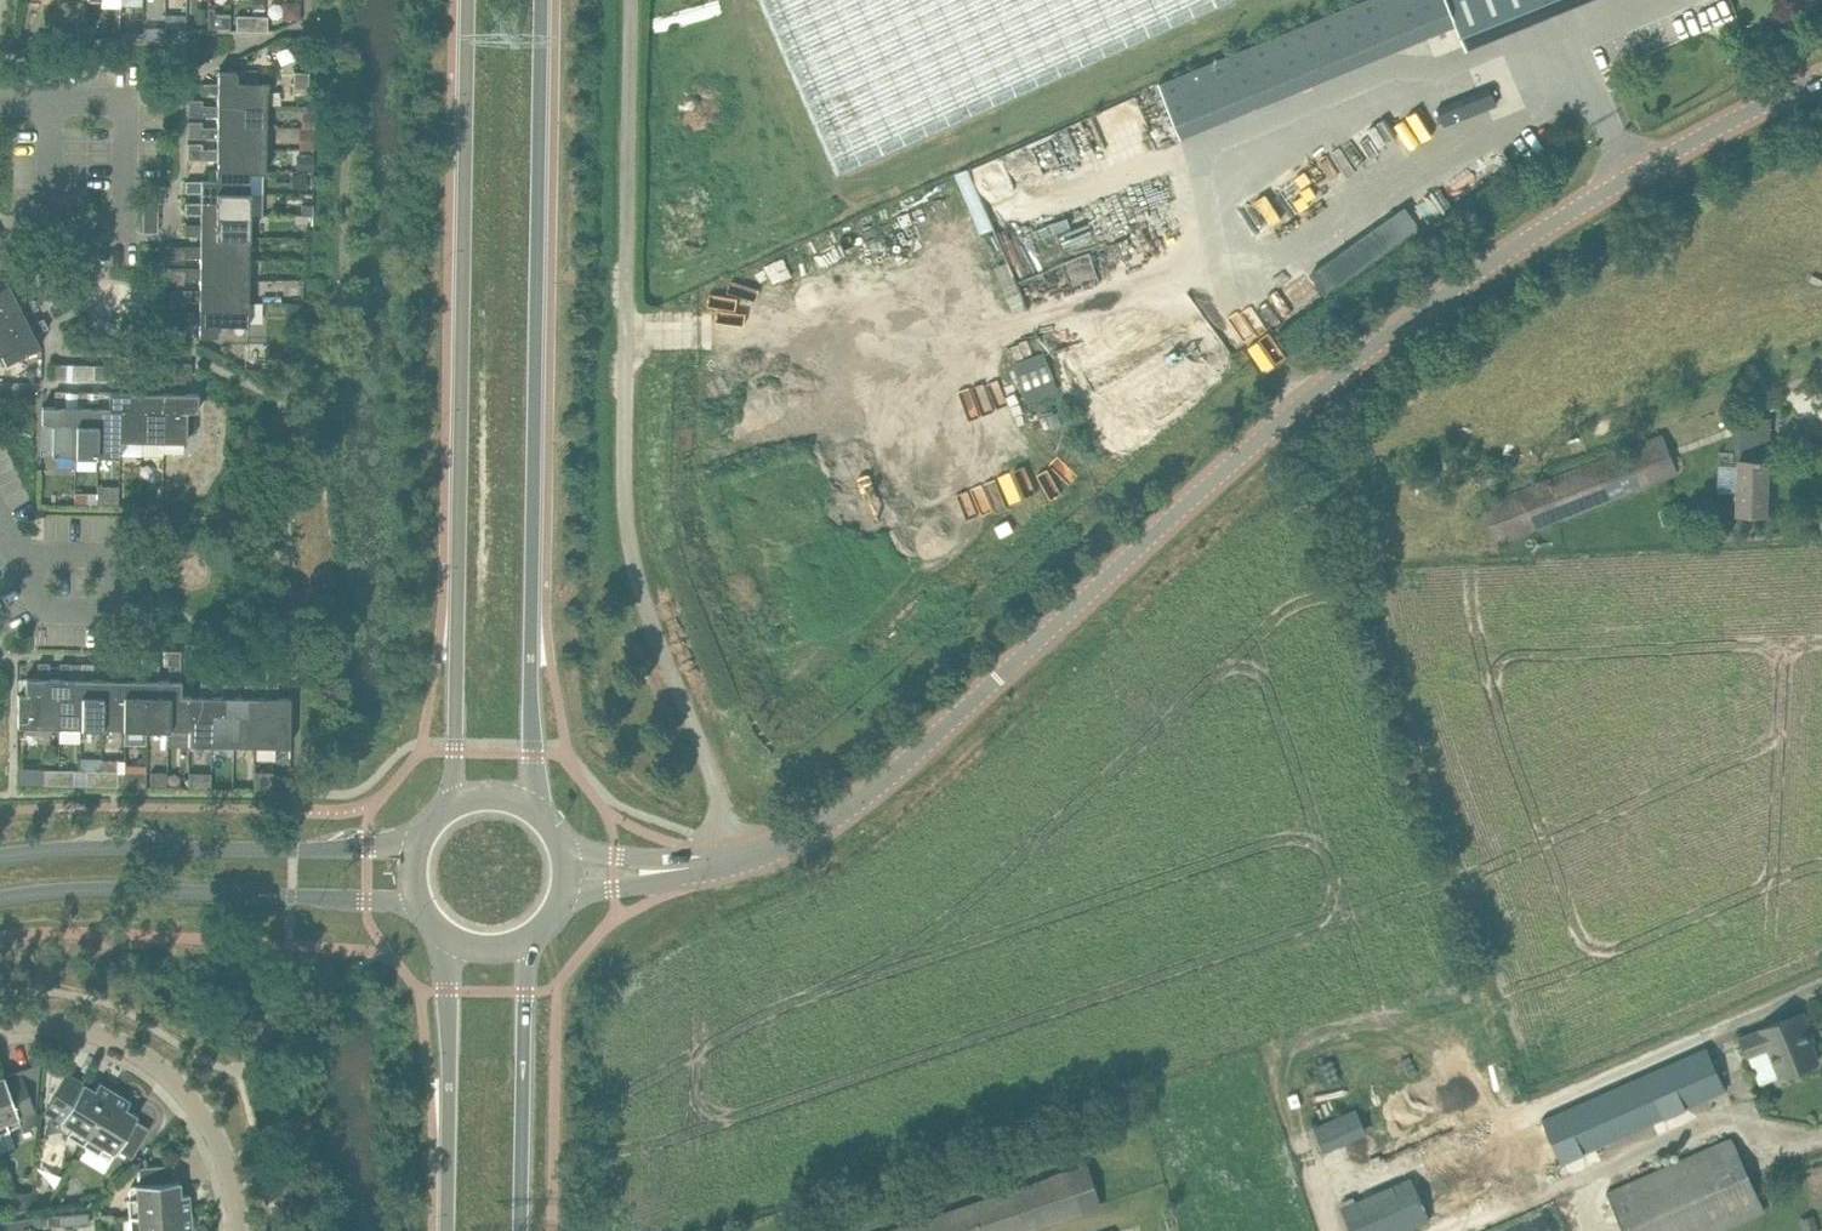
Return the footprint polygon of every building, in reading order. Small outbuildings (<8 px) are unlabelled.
[(252,10),(264,10),(264,0),(252,0),(252,10)] [(840,172),(1228,0),(764,0),(840,172)] [(1457,23),(1468,48),(1586,0),(1448,0),(1457,23)] [(236,30),(267,31),(268,16),(236,15),(236,30)] [(157,27),(157,39),(166,39),(166,27),(157,27)] [(218,70),(218,83),(202,83),(202,94),(218,94),(234,94),(234,105),(266,105),(267,82),(236,82),(236,70),(218,70)] [(295,72),(294,88),(309,88),(310,72),(295,72)] [(202,105),(202,99),(188,99),(188,115),(217,116),(217,115),(234,116),(234,127),(266,127),(266,105),(234,105),(234,94),(218,94),(217,105),(202,105)] [(202,126),(202,121),(188,121),(187,137),(217,138),(217,137),(234,138),(234,148),(266,149),(266,127),(234,127),(234,116),(217,115),(217,116),(217,127),(202,126)] [(202,143),(187,143),(187,159),(217,160),(216,170),(250,171),(250,172),(265,172),(266,149),(234,148),(234,138),(217,137),(217,138),(217,148),(202,148),(202,143)] [(991,208),(984,210),(971,167),(962,170),(980,230),(996,225),(991,208)] [(201,180),(185,180),(185,191),(201,192),(201,202),(201,203),(217,203),(218,192),(250,192),(250,172),(250,171),(216,170),(216,179),(201,179),(201,180)] [(165,202),(165,185),(151,185),(150,201),(158,201),(158,202),(165,202)] [(201,202),(185,202),(185,213),(201,213),(200,224),(217,225),(217,214),(249,214),(250,192),(218,192),(217,203),(201,203),(201,202)] [(158,201),(150,201),(143,201),(143,216),(158,216),(158,202),(158,201)] [(1412,201),(1315,274),(1332,296),(1429,223),(1412,201)] [(301,204),(301,214),(313,214),(313,204),(301,204)] [(185,224),(185,234),(185,235),(200,235),(200,246),(217,247),(217,236),(249,236),(249,214),(217,214),(217,225),(200,224),(185,224)] [(158,216),(143,216),(142,232),(158,232),(158,216)] [(170,262),(185,262),(185,257),(200,257),(200,268),(217,268),(217,257),(249,257),(249,236),(217,236),(217,247),(200,246),(170,246),(170,262)] [(13,260),(6,246),(0,249),(0,267),(13,260)] [(170,284),(185,284),(185,279),(200,279),(200,290),(216,290),(216,279),(249,280),(249,257),(217,257),(217,268),(200,268),(170,268),(170,284)] [(37,272),(44,287),(58,280),(50,265),(37,272)] [(0,289),(0,303),(5,313),(20,305),(15,295),(29,288),(23,278),(10,285),(9,284),(0,289)] [(170,306),(184,306),(184,300),(199,301),(199,312),(216,312),(216,301),(248,301),(249,280),(216,279),(216,290),(200,290),(170,289),(170,306)] [(54,306),(68,299),(60,285),(47,291),(54,306)] [(5,313),(0,303),(0,328),(10,323),(15,332),(30,325),(29,324),(25,315),(38,308),(33,298),(20,305),(5,313)] [(199,335),(217,335),(217,324),(248,325),(248,301),(216,301),(216,312),(199,312),(170,311),(169,328),(184,328),(184,322),(199,322),(199,335)] [(286,303),(286,313),(302,314),(303,304),(286,303)] [(2,365),(40,346),(34,334),(48,327),(43,317),(29,324),(30,325),(15,332),(10,323),(0,328),(0,361),(2,365)] [(1262,368),(1285,355),(1271,332),(1249,345),(1262,368)] [(269,340),(269,359),(285,359),(285,340),(269,340)] [(1032,399),(1062,389),(1050,350),(1019,360),(1032,399)] [(131,391),(130,392),(129,407),(120,407),(119,440),(121,440),(141,440),(142,408),(152,409),(153,394),(153,392),(152,392),(141,392),(142,377),(147,377),(147,362),(131,362),(131,391)] [(153,392),(153,394),(152,409),(142,408),(141,440),(163,441),(164,409),(175,409),(175,395),(174,392),(163,392),(163,377),(169,377),(169,363),(153,362),(152,392),(153,392)] [(67,364),(50,363),(50,378),(66,379),(67,364)] [(174,392),(175,395),(175,409),(164,409),(163,441),(186,441),(187,410),(198,411),(198,393),(185,392),(185,377),(191,378),(191,363),(175,363),(174,392)] [(88,379),(89,364),(72,364),(72,379),(88,379)] [(93,379),(110,380),(110,364),(94,364),(93,379)] [(42,405),(42,424),(53,424),(52,454),(75,455),(76,423),(65,423),(65,406),(66,406),(66,391),(55,390),(55,406),(42,405)] [(77,406),(66,406),(65,406),(65,423),(76,423),(75,455),(97,455),(98,423),(87,423),(87,409),(87,406),(88,406),(88,391),(77,391),(77,406)] [(87,406),(87,409),(87,423),(98,423),(97,455),(121,456),(121,440),(119,440),(120,407),(109,407),(110,391),(99,391),(98,407),(88,406),(87,406)] [(1770,437),(1771,418),(1741,416),(1737,511),(1767,512),(1769,460),(1763,460),(1764,437),(1770,437)] [(1662,435),(1482,505),(1497,543),(1676,473),(1662,435)] [(140,489),(140,502),(155,502),(155,495),(149,489),(140,489)] [(162,489),(162,503),(174,503),(174,489),(162,489)] [(114,679),(114,695),(125,695),(124,727),(146,728),(147,696),(136,696),(136,681),(136,679),(137,679),(137,649),(120,649),(120,663),(115,663),(114,679)] [(136,679),(136,681),(136,696),(147,696),(146,728),(168,728),(168,696),(158,696),(158,681),(158,679),(159,650),(142,649),(142,664),(147,664),(147,679),(137,679),(136,679)] [(158,679),(158,681),(158,696),(168,696),(168,728),(188,728),(190,728),(190,695),(181,695),(181,680),(180,680),(181,650),(164,650),(164,664),(169,664),(169,680),(158,679)] [(17,726),(59,726),(59,694),(48,694),(49,678),(49,662),(38,662),(38,677),(25,677),(25,693),(18,693),(17,726)] [(60,678),(49,678),(48,694),(59,694),(59,726),(81,727),(81,695),(70,695),(70,678),(71,678),(71,662),(60,662),(60,678)] [(71,678),(70,678),(70,695),(81,695),(81,727),(102,727),(103,695),(92,695),(92,679),(93,663),(82,663),(81,678),(71,678)] [(103,679),(92,679),(92,695),(103,695),(102,727),(124,727),(125,695),(114,695),(114,679),(115,663),(104,663),(103,679)] [(201,695),(190,695),(190,728),(188,728),(188,744),(212,745),(212,713),(223,713),(223,699),(223,696),(222,696),(212,696),(212,681),(217,681),(217,666),(201,666),(201,695)] [(223,696),(223,699),(223,713),(212,713),(212,745),(234,745),(234,713),(245,713),(245,696),(244,696),(233,696),(234,681),(239,681),(239,667),(223,666),(222,696),(223,696)] [(244,696),(245,696),(245,713),(234,713),(234,745),(255,745),(255,713),(266,713),(266,697),(255,697),(255,682),(261,682),(261,667),(245,667),(244,696)] [(283,682),(283,668),(283,667),(266,667),(266,697),(266,713),(255,713),(255,745),(290,746),(290,697),(277,697),(277,682),(283,682)] [(118,771),(118,760),(102,759),(102,771),(102,785),(118,785),(118,771)] [(124,786),(140,786),(146,786),(146,772),(131,771),(131,765),(124,765),(123,771),(124,771),(124,786)] [(58,784),(58,770),(43,769),(43,784),(58,784)] [(58,784),(74,785),(74,770),(58,770),(58,784)] [(102,771),(86,770),(86,785),(102,785),(102,771)] [(151,786),(166,786),(167,772),(151,771),(151,786)] [(256,771),(256,788),(273,788),(273,771),(256,771)] [(190,773),(189,788),(199,788),(199,773),(190,773)] [(1810,1030),(1803,1011),(1761,1027),(1761,1028),(1740,1036),(1747,1055),(1769,1047),(1780,1075),(1818,1060),(1807,1032),(1810,1030)] [(1344,1090),(1405,1230),(1485,1230),(1553,1201),(1479,1031),(1344,1090)] [(1707,1047),(1546,1118),(1564,1159),(1725,1089),(1707,1047)] [(83,1081),(82,1081),(51,1063),(44,1110),(71,1126),(66,1134),(82,1144),(115,1090),(99,1081),(94,1088),(83,1081)] [(9,1130),(6,1121),(19,1117),(17,1112),(33,1106),(21,1073),(5,1079),(4,1074),(0,1076),(0,1133),(9,1130)] [(126,1107),(131,1100),(115,1090),(82,1144),(98,1153),(103,1146),(114,1153),(117,1149),(132,1158),(137,1148),(150,1128),(135,1119),(138,1114),(126,1107)] [(1350,1110),(1314,1127),(1325,1153),(1362,1135),(1350,1110)] [(1625,1230),(1717,1230),(1764,1210),(1731,1137),(1709,1147),(1607,1190),(1625,1230)] [(1088,1162),(883,1230),(1028,1230),(1102,1207),(1088,1162)] [(140,1183),(135,1183),(136,1197),(127,1197),(129,1216),(191,1212),(190,1193),(181,1194),(180,1180),(175,1180),(174,1164),(149,1166),(139,1166),(140,1183)] [(1341,1208),(1351,1230),(1402,1230),(1384,1189),(1341,1208)] [(184,1230),(192,1230),(191,1212),(129,1216),(130,1230),(184,1230)] [(73,1224),(73,1213),(48,1215),(48,1225),(73,1224)] [(73,1224),(88,1223),(87,1213),(73,1213),(73,1224)] [(21,1229),(36,1227),(34,1216),(19,1218),(21,1229)] [(21,1229),(19,1218),(5,1219),(6,1230),(21,1229)] [(1519,1219),(1492,1230),(1524,1230),(1519,1219)]
